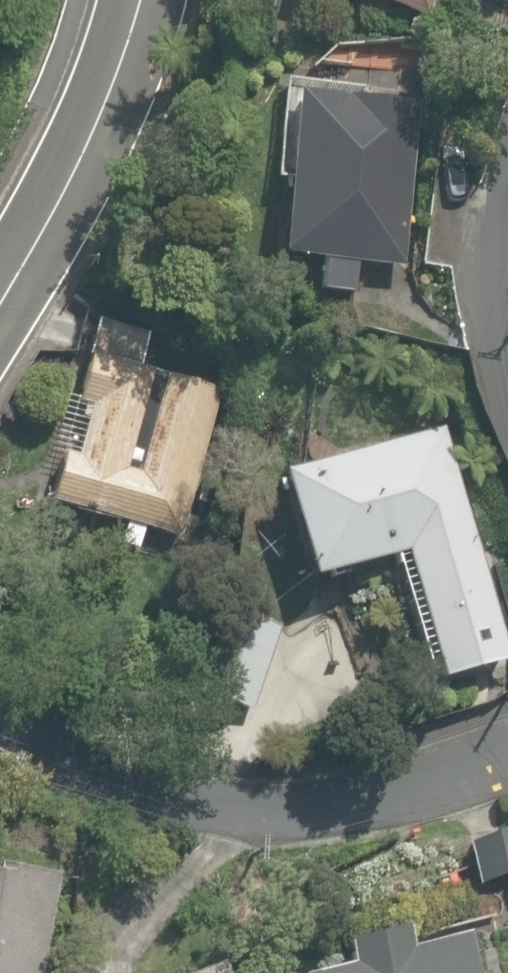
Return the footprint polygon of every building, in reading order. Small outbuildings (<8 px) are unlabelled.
[(419,24),(427,0),(350,0),(419,24)] [(407,270),(424,101),(362,95),(366,49),(291,42),(271,258),(310,261),(307,293),(349,297),(352,265),(407,270)] [(214,382),(72,353),(40,509),(182,538),(214,382)] [(287,586),(379,561),(415,693),(507,667),(507,563),(469,421),(257,480),(287,586)] [(283,617),(226,602),(200,702),(257,717),(283,617)] [(53,883),(0,880),(0,972),(48,972),(53,883)] [(380,928),(315,942),(322,972),(463,972),(455,940),(386,955),(380,928)]
